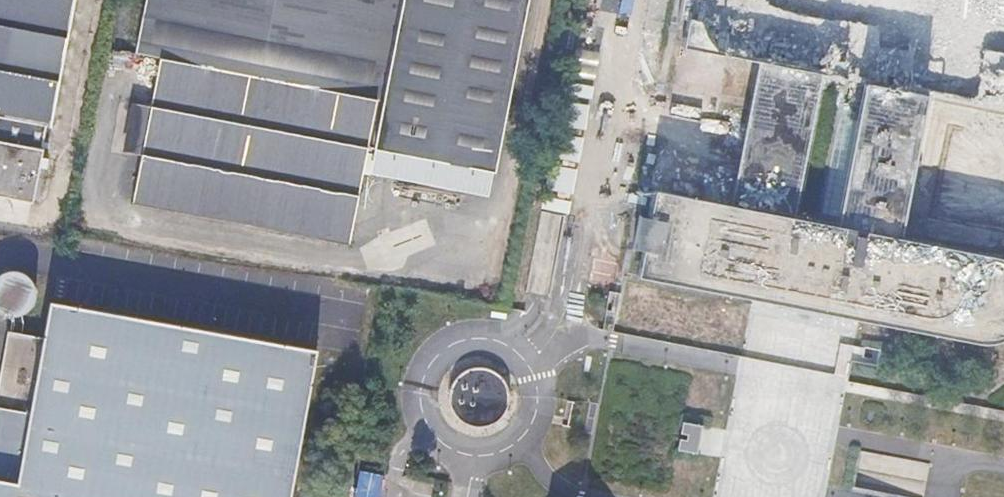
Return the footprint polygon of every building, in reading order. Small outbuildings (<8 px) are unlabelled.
[(32,206),(38,172),(43,173),(45,164),(40,162),(44,151),(39,149),(44,127),(52,129),(76,0),(0,0),(0,200),(32,206)] [(131,57),(162,64),(153,114),(133,110),(124,156),(145,161),(135,209),(336,248),(354,154),(427,168),(497,137),(524,0),(142,0),(131,57)] [(605,233),(649,200),(638,186),(621,163),(629,157),(630,158),(680,122),(744,75),(741,68),(736,56),(731,42),(728,29),(725,16),(725,6),(689,0),(576,0),(565,60),(608,68),(614,87),(592,104),(584,94),(557,114),(536,209),(544,220),(577,196),(594,219),(605,233)] [(996,275),(945,279),(942,256),(953,254),(947,223),(943,224),(929,174),(927,175),(923,164),(907,166),(888,166),(864,163),(842,157),(820,149),(805,139),(794,132),(780,120),(770,127),(768,126),(740,147),(738,144),(718,160),(719,163),(697,179),(698,182),(650,215),(643,205),(605,233),(613,243),(582,266),(599,287),(608,280),(614,281),(614,284),(616,284),(615,290),(698,304),(698,299),(704,299),(703,303),(794,317),(798,291),(779,288),(777,301),(741,296),(744,276),(741,276),(746,246),(768,230),(776,234),(792,241),(810,248),(829,253),(850,258),(865,261),(868,284),(870,303),(870,313),(836,308),(837,296),(818,293),(815,320),(909,332),(910,326),(922,328),(921,333),(952,338),(951,323),(1001,319),(1003,319),(1003,274),(996,275)] [(991,138),(1003,175),(1003,129),(991,138)] [(11,317),(13,317),(16,317),(18,316),(20,315),(27,310),(30,307),(32,303),(34,295),(34,291),(32,286),(28,279),(22,274),(15,271),(10,271),(6,271),(1,273),(0,274),(0,314),(3,316),(11,317)] [(315,350),(48,302),(41,338),(20,334),(11,333),(6,332),(0,364),(0,496),(289,496),(315,350)] [(11,333),(20,334),(22,324),(20,315),(18,316),(16,317),(13,317),(11,317),(12,324),(11,333)] [(509,423),(508,371),(451,372),(453,425),(509,423)] [(702,424),(682,421),(680,432),(687,433),(686,439),(679,438),(677,449),(697,452),(702,424)]
